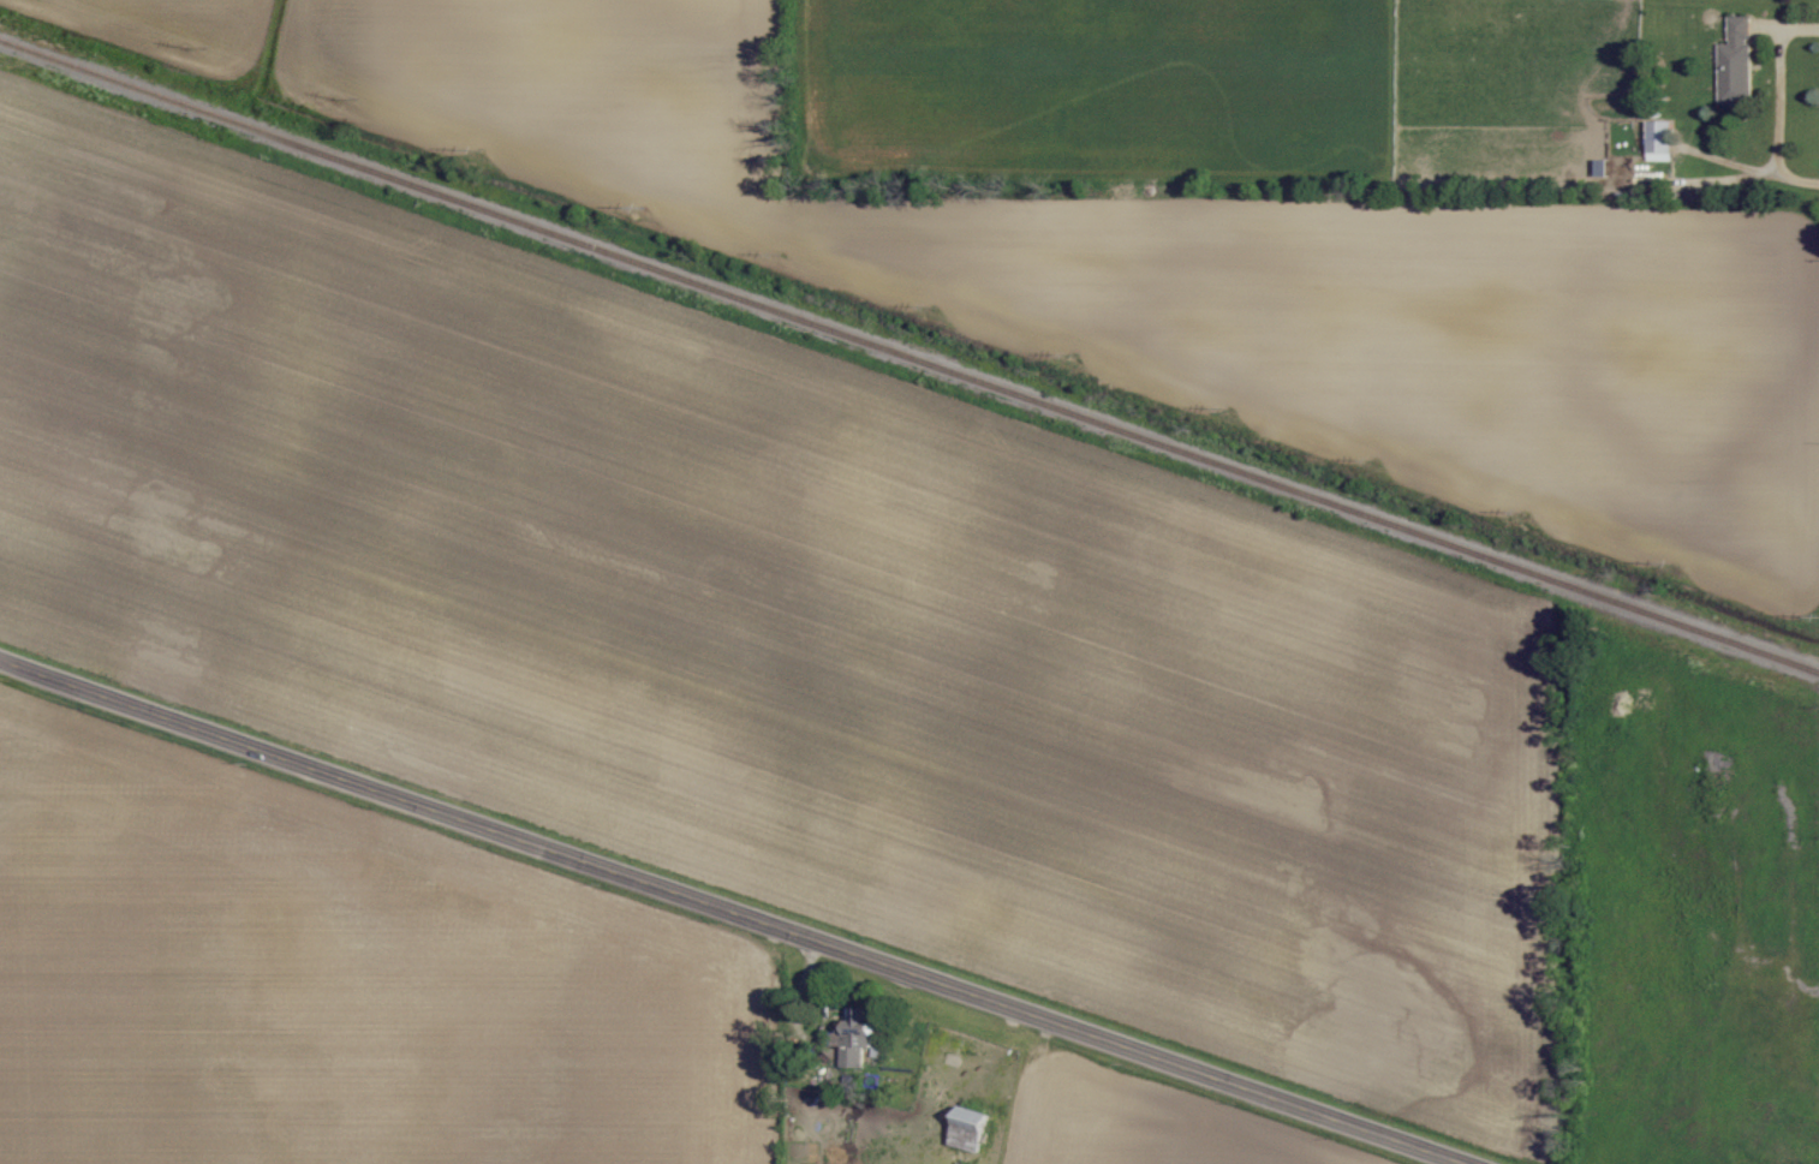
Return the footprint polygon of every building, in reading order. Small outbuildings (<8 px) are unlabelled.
[(1721,45),(1721,106),(1752,105),(1751,18),(1730,18),(1731,45),(1721,45)] [(1673,122),(1651,122),(1650,158),(1673,158),(1673,122)] [(841,1068),(868,1067),(868,1058),(884,1058),(884,1047),(877,1047),(877,1027),(869,1027),(869,1007),(852,1007),(853,1027),(843,1027),(844,1033),(832,1033),(832,1049),(841,1048),(841,1068)] [(981,1154),(994,1116),(962,1105),(949,1144),(981,1154)]
